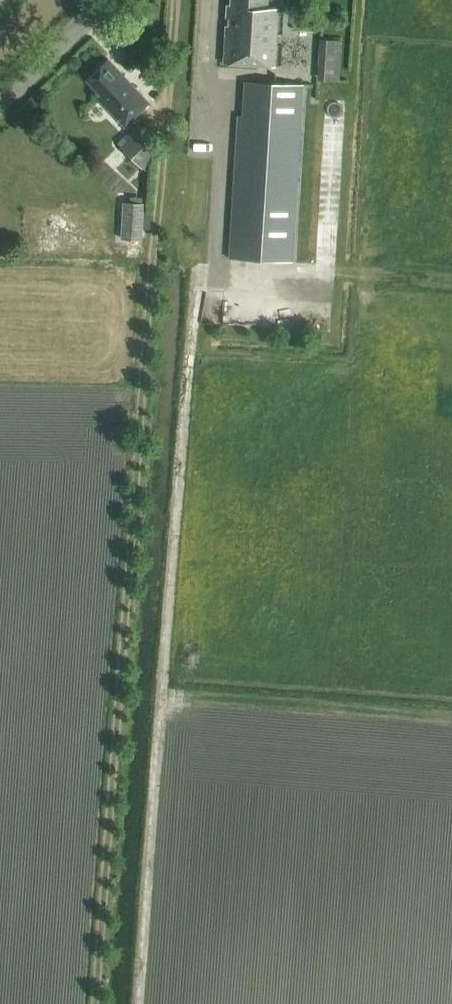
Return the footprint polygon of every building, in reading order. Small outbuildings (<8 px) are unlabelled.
[(278,9),(268,8),(268,0),(230,0),(230,5),(227,5),(223,64),(275,67),(278,9)] [(340,40),(319,39),(317,79),(337,81),(340,40)] [(87,80),(102,96),(99,99),(124,126),(148,103),(108,60),(87,80)] [(302,85),(274,83),(254,81),(240,81),(229,259),(291,262),(302,85)] [(154,147),(149,142),(138,130),(121,147),(142,169),(153,158),(154,147)] [(120,239),(142,240),(142,228),(149,229),(150,212),(143,212),(144,204),(122,203),(120,239)]
